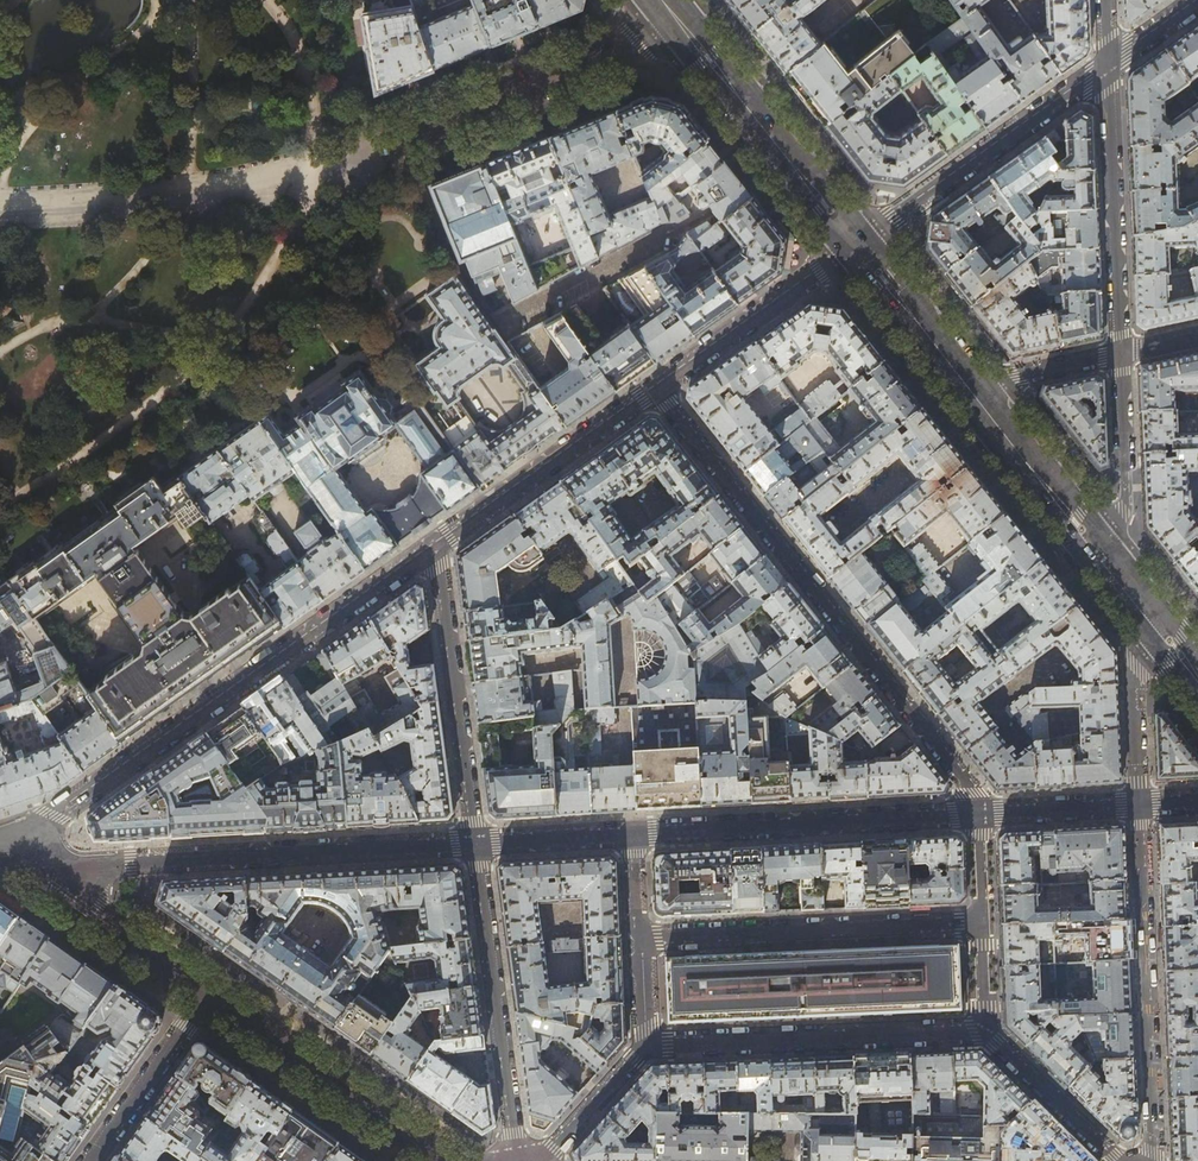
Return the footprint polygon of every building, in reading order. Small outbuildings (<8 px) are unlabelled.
[(413,5),(395,8),(391,0),(363,0),(364,12),(362,13),(378,89),(409,77),(434,67),(413,5)] [(434,67),(482,48),(491,44),(473,0),(411,0),(413,5),(434,67)] [(491,44),(512,36),(538,25),(528,0),(473,0),(491,44)] [(538,25),(549,21),(582,7),(584,0),(528,0),(538,25)] [(729,3),(751,30),(751,31),(790,0),(727,0),(729,3)] [(790,0),(751,31),(768,52),(784,72),(822,43),(800,16),(806,12),(822,0),(790,0)] [(963,18),(1021,99),(1041,85),(1060,72),(1032,34),(1010,50),(978,5),(985,0),(951,0),(963,18)] [(1046,32),(1031,33),(1032,34),(1060,72),(1077,60),(1085,54),(1089,46),(1087,0),(1045,0),(1046,32)] [(1124,16),(1132,20),(1160,0),(1161,0),(1123,0),(1124,16)] [(858,14),(864,22),(869,18),(863,10),(858,14)] [(926,44),(985,125),(1002,113),(1021,99),(963,18),(926,44)] [(1164,52),(1188,85),(1197,77),(1197,28),(1183,39),(1164,52)] [(824,41),(822,43),(784,72),(803,97),(824,124),(889,72),(914,53),(896,30),(853,64),(853,65),(846,70),(824,41)] [(918,50),(914,53),(889,72),(901,89),(902,90),(921,76),(940,102),(937,104),(937,103),(926,105),(917,111),(922,118),(947,153),(964,140),(985,125),(926,44),(921,48),(927,56),(924,58),(918,50)] [(1188,85),(1164,52),(1145,66),(1131,76),(1127,84),(1128,115),(1129,149),(1169,148),(1197,127),(1197,104),(1169,125),(1164,120),(1163,104),(1188,86),(1188,85)] [(901,89),(889,72),(824,124),(846,151),(868,179),(903,184),(926,167),(947,153),(922,118),(898,136),(886,134),(872,116),(873,111),(901,89)] [(1184,111),(1197,102),(1197,99),(1191,90),(1176,101),(1184,111)] [(637,100),(615,109),(633,152),(642,148),(643,143),(642,140),(650,137),(651,138),(652,138),(653,139),(654,140),(656,140),(657,140),(659,140),(665,147),(662,149),(661,153),(640,169),(647,185),(707,137),(693,119),(680,103),(681,102),(680,102),(677,101),(677,102),(652,95),(652,94),(650,94),(649,95),(637,100)] [(1071,119),(1079,113),(1092,119),(1093,119),(1093,114),(1080,108),(1062,121),(1064,123),(1071,119)] [(549,136),(599,255),(625,241),(662,222),(656,208),(651,196),(646,198),(646,197),(611,211),(611,212),(608,214),(590,171),(634,153),(633,152),(615,109),(604,113),(604,114),(576,125),(560,131),(549,136)] [(1093,144),(1092,119),(1079,113),(1071,119),(1064,123),(1044,138),(1043,138),(1049,148),(1058,142),(1061,144),(1065,144),(1066,160),(1065,161),(1061,164),(1067,174),(1095,173),(1093,144)] [(1169,148),(1129,149),(1130,171),(1131,194),(1151,193),(1151,185),(1159,185),(1159,193),(1177,192),(1176,166),(1178,166),(1179,165),(1182,167),(1184,162),(1180,160),(1197,148),(1197,127),(1169,148)] [(486,161),(486,162),(511,222),(522,218),(521,216),(526,214),(527,214),(532,212),(533,213),(533,214),(533,215),(534,215),(535,216),(536,216),(537,215),(538,215),(550,210),(551,209),(552,209),(552,208),(552,207),(552,206),(551,205),(551,204),(555,203),(558,210),(558,211),(573,247),(528,265),(537,288),(568,272),(599,255),(549,136),(516,149),(486,161)] [(716,148),(707,137),(647,185),(651,196),(656,208),(673,194),(674,193),(666,183),(675,176),(682,171),(691,183),(692,183),(692,184),(694,182),(724,158),(723,158),(719,153),(716,148)] [(1055,155),(1049,148),(1043,138),(1016,157),(987,178),(1017,219),(1030,237),(1048,224),(1047,214),(1037,215),(1038,214),(1026,199),(1049,182),(1053,184),(1053,183),(1058,174),(1067,174),(1061,164),(1056,167),(1050,159),(1055,155)] [(726,161),(724,158),(694,182),(692,184),(692,183),(691,183),(689,185),(691,188),(697,196),(697,201),(701,207),(704,206),(710,203),(714,209),(722,219),(752,195),(750,192),(747,188),(745,185),(740,179),(730,167),(730,166),(726,161)] [(528,265),(511,222),(486,162),(480,164),(462,171),(460,171),(461,172),(457,173),(451,176),(451,175),(449,176),(431,184),(462,257),(471,272),(472,271),(475,278),(477,278),(483,293),(498,287),(492,272),(501,269),(514,300),(517,299),(537,288),(528,265)] [(1095,191),(1095,173),(1067,174),(1058,174),(1053,183),(1063,183),(1062,183),(1061,185),(1060,187),(1060,189),(1061,191),(1062,192),(1064,192),(1062,197),(1045,199),(1038,214),(1037,215),(1047,214),(1096,212),(1095,191)] [(1005,229),(1017,219),(987,178),(965,194),(931,218),(926,252),(934,263),(945,276),(978,250),(963,232),(974,224),(975,225),(977,225),(979,224),(979,222),(979,221),(996,208),(998,209),(1000,212),(997,213),(994,216),(1005,229)] [(674,193),(673,194),(656,208),(662,222),(663,221),(678,221),(689,215),(689,213),(680,202),(680,197),(691,188),(689,185),(680,192),(677,192),(676,192),(675,193),(674,193)] [(1184,209),(1184,213),(1178,213),(1177,192),(1159,193),(1151,193),(1131,194),(1132,212),(1133,238),(1153,238),(1153,230),(1163,229),(1163,237),(1167,237),(1197,223),(1197,202),(1184,209)] [(774,222),(752,195),(722,219),(712,226),(694,241),(700,249),(704,246),(708,246),(725,234),(725,231),(725,230),(729,227),(742,244),(741,251),(715,270),(737,302),(760,285),(781,270),(783,256),(785,236),(777,225),(774,222)] [(1030,237),(1041,253),(1098,250),(1097,231),(1096,212),(1047,214),(1048,224),(1030,237)] [(790,256),(792,237),(778,219),(774,222),(777,225),(785,236),(783,256),(790,256)] [(1017,219),(1005,229),(1018,247),(998,263),(996,261),(992,264),(979,249),(978,250),(945,276),(957,291),(971,309),(988,295),(984,290),(990,285),(994,290),(1027,264),(1041,253),(1030,237),(1017,219)] [(707,220),(687,232),(694,241),(712,226),(707,220)] [(1167,237),(1163,237),(1153,238),(1133,238),(1134,259),(1135,278),(1166,276),(1169,276),(1168,250),(1194,248),(1197,267),(1197,226),(1197,223),(1167,237)] [(700,249),(694,241),(687,232),(677,248),(659,258),(646,265),(694,333),(715,317),(737,302),(715,270),(712,267),(686,285),(673,267),(674,266),(674,265),(675,264),(676,263),(676,262),(678,260),(679,258),(681,257),(683,256),(685,254),(686,253),(688,252),(690,251),(692,251),(694,250),(697,250),(699,249),(700,249)] [(1098,250),(1041,253),(1027,264),(1036,281),(1037,283),(1043,296),(1061,295),(1100,293),(1099,270),(1098,250)] [(1036,285),(1037,283),(1036,281),(1027,264),(994,290),(999,296),(992,301),(988,295),(971,309),(991,335),(1011,359),(1044,352),(1059,349),(1053,315),(1049,308),(1048,308),(1049,310),(1047,311),(1048,313),(1046,313),(1045,314),(1044,315),(1044,316),(1027,319),(1013,301),(1030,287),(1031,287),(1033,288),(1034,288),(1035,287),(1036,285)] [(645,315),(630,326),(655,361),(672,348),(694,333),(646,265),(627,275),(619,280),(645,315)] [(1191,271),(1189,272),(1195,298),(1167,304),(1166,293),(1170,293),(1170,289),(1166,289),(1166,276),(1135,278),(1136,300),(1137,325),(1144,330),(1187,321),(1197,319),(1197,270),(1191,271)] [(549,436),(566,424),(540,387),(510,344),(507,346),(495,328),(493,329),(454,274),(426,293),(443,316),(442,317),(442,318),(441,318),(440,319),(439,320),(439,321),(438,323),(437,324),(437,325),(436,327),(436,328),(436,330),(435,331),(435,333),(435,334),(436,336),(436,338),(436,339),(437,340),(437,341),(438,342),(438,343),(439,344),(415,361),(435,389),(437,388),(447,403),(457,396),(459,395),(459,394),(458,393),(458,392),(458,389),(458,388),(459,387),(459,386),(460,385),(461,384),(462,383),(468,379),(470,378),(484,368),(485,367),(492,362),(493,362),(494,361),(495,361),(496,361),(498,361),(499,361),(500,361),(501,362),(502,362),(502,363),(503,364),(505,362),(524,389),(520,392),(521,393),(522,395),(522,396),(523,399),(523,401),(524,404),(524,405),(523,408),(523,409),(523,411),(522,413),(521,415),(520,417),(519,419),(517,420),(518,421),(509,428),(508,427),(505,429),(503,429),(501,429),(499,429),(497,429),(494,429),(492,428),(490,428),(488,427),(487,426),(485,425),(483,424),(482,423),(481,422),(480,420),(476,423),(480,429),(453,448),(480,485),(508,465),(531,449),(549,436)] [(1101,315),(1100,293),(1061,295),(1062,313),(1059,313),(1059,311),(1053,312),(1054,315),(1053,315),(1059,349),(1081,344),(1102,339),(1101,315)] [(576,303),(562,312),(616,388),(632,377),(655,361),(630,326),(628,324),(604,341),(587,318),(589,316),(583,307),(580,309),(576,303)] [(786,321),(754,344),(781,380),(798,368),(799,367),(799,366),(799,365),(799,364),(814,353),(825,354),(836,369),(835,370),(835,371),(836,373),(849,390),(884,363),(861,333),(843,311),(808,306),(786,321)] [(18,309),(5,315),(11,329),(25,323),(18,309)] [(570,366),(540,387),(566,424),(590,407),(616,388),(562,312),(543,322),(569,358),(570,366)] [(782,383),(781,380),(754,344),(723,366),(688,391),(687,400),(715,436),(745,474),(803,427),(810,421),(801,409),(775,429),(776,430),(770,434),(742,399),(759,387),(764,395),(782,383)] [(1174,360),(1139,368),(1140,393),(1141,414),(1174,412),(1173,393),(1179,392),(1180,412),(1186,411),(1197,411),(1197,355),(1174,360)] [(841,450),(819,423),(815,418),(810,421),(803,427),(822,451),(829,459),(841,474),(922,410),(904,387),(884,363),(849,390),(848,391),(860,406),(858,408),(859,410),(862,408),(870,419),(868,421),(871,426),(841,450)] [(259,418),(295,470),(305,483),(321,505),(339,531),(365,567),(399,543),(398,541),(414,530),(415,532),(422,527),(432,520),(431,518),(446,507),(447,509),(480,485),(453,448),(422,404),(397,421),(396,419),(395,419),(391,414),(392,413),(391,412),(391,410),(392,409),(392,407),(392,405),(393,405),(387,396),(386,397),(384,397),(383,396),(381,396),(379,397),(378,395),(374,389),(373,388),(372,386),(370,383),(370,384),(361,372),(362,372),(360,369),(358,371),(346,380),(346,379),(343,381),(345,384),(347,386),(316,407),(315,406),(315,405),(313,403),(311,404),(311,405),(299,413),(296,415),(298,417),(299,417),(301,420),(285,432),(284,430),(283,431),(271,414),(272,413),(269,410),(267,412),(268,412),(262,417),(261,416),(259,418)] [(1063,425),(1099,471),(1107,468),(1105,426),(1104,382),(1097,377),(1067,383),(1043,388),(1040,397),(1063,425)] [(795,400),(801,409),(810,421),(815,418),(842,396),(829,379),(803,399),(802,400),(802,401),(802,402),(798,398),(795,400)] [(55,400),(52,394),(42,399),(46,405),(55,400)] [(946,441),(922,410),(841,474),(836,478),(849,495),(855,491),(855,489),(897,456),(905,465),(905,466),(910,473),(911,473),(918,482),(876,516),(875,515),(869,520),(882,537),(890,531),(968,469),(946,441)] [(1186,411),(1180,412),(1174,412),(1141,414),(1141,434),(1142,455),(1197,453),(1197,435),(1177,436),(1176,417),(1181,417),(1182,416),(1183,415),(1187,415),(1186,411)] [(213,442),(250,493),(254,499),(268,488),(269,489),(270,487),(279,480),(280,481),(282,480),(281,479),(295,470),(259,418),(255,412),(213,442)] [(622,438),(595,457),(610,478),(617,474),(633,496),(640,491),(641,490),(641,488),(641,487),(640,485),(655,475),(679,507),(654,525),(649,528),(657,540),(656,540),(660,544),(718,497),(686,457),(658,420),(649,419),(622,438)] [(755,486),(764,498),(822,451),(803,427),(745,474),(755,486)] [(173,469),(178,476),(204,512),(210,521),(250,493),(213,442),(212,441),(173,469)] [(841,474),(829,459),(822,451),(764,498),(774,510),(782,521),(836,478),(841,474)] [(1173,565),(1197,545),(1197,520),(1194,523),(1187,514),(1187,507),(1190,507),(1189,493),(1186,493),(1185,473),(1197,472),(1197,453),(1142,455),(1144,489),(1145,530),(1158,546),(1165,554),(1173,565)] [(580,468),(560,483),(615,560),(625,572),(639,561),(660,544),(656,540),(657,540),(649,528),(632,540),(615,517),(616,516),(610,506),(627,494),(629,497),(631,497),(633,496),(617,474),(610,478),(595,457),(580,468)] [(987,492),(968,469),(890,531),(904,548),(913,541),(917,538),(947,514),(970,543),(1005,515),(987,492)] [(105,676),(107,678),(87,692),(122,740),(148,722),(146,718),(196,682),(255,640),(257,644),(284,625),(250,576),(230,590),(229,587),(191,614),(182,613),(137,549),(136,548),(180,518),(185,525),(204,512),(178,476),(161,488),(152,476),(114,503),(117,507),(63,546),(62,543),(35,563),(33,560),(7,579),(36,620),(98,576),(144,640),(143,649),(105,676)] [(849,496),(849,495),(836,478),(782,521),(805,549),(827,577),(828,579),(882,537),(869,520),(868,520),(869,521),(840,544),(835,537),(836,535),(836,533),(836,532),(831,525),(830,524),(828,523),(827,523),(825,524),(819,518),(848,495),(849,496)] [(307,515),(321,505),(305,483),(291,493),(296,500),(295,501),(300,509),(302,508),(307,515)] [(513,516),(540,553),(569,533),(572,535),(576,541),(575,541),(598,572),(599,572),(605,580),(575,602),(584,615),(610,598),(632,583),(625,572),(615,560),(560,483),(539,497),(513,516)] [(731,513),(718,497),(660,544),(639,561),(640,561),(639,564),(642,569),(645,569),(647,571),(646,572),(647,573),(653,581),(638,593),(639,593),(648,604),(656,598),(683,577),(669,560),(689,545),(692,546),(695,543),(695,540),(699,536),(713,553),(743,528),(731,513)] [(236,556),(250,576),(284,625),(285,624),(285,625),(296,617),(302,612),(312,605),(312,606),(324,597),(298,561),(262,511),(254,517),(253,520),(266,537),(265,539),(278,558),(283,555),(291,566),(265,583),(258,573),(263,569),(250,550),(243,551),(236,556)] [(1005,515),(970,543),(968,545),(990,573),(957,599),(953,594),(953,593),(935,571),(927,577),(923,581),(960,627),(970,620),(1042,562),(1024,539),(1005,515)] [(544,559),(540,553),(513,516),(475,543),(456,557),(459,581),(463,613),(491,609),(487,577),(496,570),(499,574),(500,574),(523,605),(534,604),(541,603),(522,575),(542,561),(542,560),(544,559)] [(309,551),(309,552),(310,552),(298,561),(324,597),(342,584),(354,575),(365,567),(339,531),(328,539),(327,539),(326,539),(326,538),(327,537),(323,531),(321,532),(312,519),(295,530),(306,545),(310,550),(309,551)] [(743,528),(713,553),(709,555),(714,562),(713,563),(712,564),(712,566),(713,567),(720,576),(721,576),(723,579),(724,578),(730,586),(732,584),(765,557),(753,541),(743,528)] [(904,548),(890,531),(882,537),(828,579),(847,603),(865,626),(919,583),(923,581),(927,577),(920,568),(904,548)] [(940,567),(917,538),(913,541),(904,548),(920,568),(927,577),(935,571),(940,567)] [(1173,565),(1197,596),(1197,545),(1173,565)] [(765,557),(732,584),(742,597),(709,623),(699,610),(696,612),(679,626),(693,642),(686,647),(690,653),(738,623),(738,624),(757,609),(788,585),(776,570),(765,557)] [(1078,608),(1062,586),(1042,562),(970,620),(986,641),(1004,663),(1078,608)] [(36,620),(7,579),(0,570),(0,629),(14,619),(36,650),(53,644),(36,620)] [(688,572),(683,577),(656,598),(675,629),(679,626),(696,612),(699,610),(704,606),(701,601),(696,605),(693,602),(690,605),(686,600),(700,588),(688,572)] [(715,577),(700,588),(710,601),(725,589),(715,577)] [(902,673),(960,627),(923,581),(919,583),(865,626),(883,648),(902,673)] [(368,619),(390,656),(398,669),(419,705),(439,702),(434,665),(410,669),(408,657),(406,645),(429,629),(424,589),(416,585),(392,602),(368,619)] [(814,618),(804,606),(794,592),(788,585),(757,609),(738,624),(757,654),(768,673),(823,630),(814,618)] [(648,604),(639,593),(616,608),(610,598),(584,615),(562,630),(560,631),(467,642),(471,671),(472,684),(521,678),(520,667),(523,666),(522,656),(581,648),(583,670),(570,671),(570,672),(572,711),(585,710),(614,708),(609,627),(628,615),(633,624),(636,682),(629,683),(630,707),(696,703),(710,702),(745,697),(744,688),(768,673),(757,654),(738,624),(738,623),(690,653),(686,647),(675,629),(656,598),(648,604)] [(569,594),(546,611),(560,631),(562,630),(584,615),(575,602),(569,594)] [(546,611),(541,603),(534,604),(536,617),(532,622),(511,625),(503,617),(502,608),(491,609),(463,613),(465,627),(467,642),(560,631),(546,611)] [(1078,608),(1004,663),(936,715),(950,734),(966,753),(993,731),(996,729),(977,704),(1056,645),(1077,672),(1077,681),(1071,682),(1070,684),(1070,682),(1066,682),(1066,689),(1117,687),(1116,669),(1115,654),(1097,631),(1078,608)] [(361,675),(372,668),(372,667),(390,656),(368,619),(345,635),(322,652),(342,686),(360,675),(361,675)] [(970,620),(960,627),(902,673),(908,681),(919,694),(954,667),(953,666),(952,664),(951,664),(949,664),(942,671),(935,663),(937,662),(938,662),(954,649),(954,648),(956,647),(965,658),(986,641),(970,620)] [(835,645),(823,630),(768,673),(744,688),(762,701),(806,666),(822,688),(851,665),(835,645)] [(1004,663),(986,641),(965,658),(975,669),(959,681),(957,678),(951,683),(947,678),(955,672),(956,670),(956,669),(955,668),(954,667),(919,694),(926,703),(936,715),(1004,663)] [(53,644),(36,650),(33,651),(43,680),(16,690),(6,661),(0,663),(0,707),(32,696),(70,668),(53,644)] [(292,674),(284,679),(328,747),(338,744),(342,742),(337,738),(353,726),(345,716),(349,713),(362,733),(368,730),(349,698),(342,686),(322,652),(315,657),(332,682),(310,697),(292,674)] [(851,665),(822,688),(846,718),(875,696),(862,679),(851,665)] [(79,681),(70,668),(32,696),(42,711),(60,698),(59,696),(63,693),(80,717),(58,733),(83,768),(103,754),(122,740),(87,692),(79,681)] [(373,739),(421,709),(419,705),(398,669),(384,677),(399,703),(379,715),(363,690),(349,698),(368,730),(373,739)] [(529,677),(521,678),(472,684),(475,706),(478,724),(534,717),(534,730),(560,726),(572,711),(570,672),(552,674),(554,701),(555,710),(541,712),(540,702),(532,703),(529,677)] [(266,692),(243,708),(277,758),(281,764),(289,762),(289,756),(276,737),(294,725),(313,753),(316,752),(328,747),(284,679),(266,692)] [(1036,690),(1058,689),(1057,680),(1036,681),(1036,690)] [(1117,708),(1117,687),(1066,689),(1058,689),(1036,690),(1029,694),(1029,695),(1029,704),(1030,709),(1039,709),(1079,707),(1080,733),(1118,731),(1117,708)] [(744,688),(745,697),(751,805),(768,804),(790,802),(787,757),(787,751),(766,752),(764,718),(784,717),(767,704),(762,701),(744,688)] [(782,692),(767,704),(784,717),(785,718),(797,708),(784,692),(782,692)] [(1013,716),(1029,704),(1029,695),(1025,694),(1003,710),(1009,719),(1013,716)] [(83,768),(58,733),(42,711),(32,696),(0,707),(0,799),(2,805),(34,794),(60,784),(83,768)] [(875,696),(846,718),(828,732),(824,735),(825,735),(842,743),(858,731),(869,745),(860,751),(861,752),(865,753),(877,743),(899,726),(887,710),(875,696)] [(751,805),(745,697),(710,702),(696,703),(697,719),(729,717),(731,750),(730,752),(699,754),(701,807),(727,806),(751,805)] [(446,756),(439,702),(419,705),(421,709),(373,739),(379,749),(381,753),(404,742),(410,743),(413,769),(397,779),(418,824),(431,823),(448,822),(454,815),(446,756)] [(797,708),(785,718),(808,728),(824,735),(828,732),(804,702),(797,708)] [(697,719),(696,703),(630,707),(629,707),(633,767),(636,811),(666,809),(701,807),(699,754),(697,719)] [(1033,743),(1030,709),(1029,704),(1013,716),(1032,744),(1014,757),(993,731),(966,753),(976,766),(995,790),(1016,789),(1035,788),(1032,746),(1033,745),(1033,743)] [(229,719),(207,734),(230,766),(242,784),(246,789),(261,779),(278,767),(281,764),(277,758),(243,708),(229,719)] [(615,708),(614,708),(585,710),(586,723),(589,769),(591,814),(613,813),(636,811),(633,767),(617,767),(617,756),(600,756),(598,725),(616,724),(615,708)] [(1040,714),(1039,709),(1030,709),(1033,743),(1041,742),(1042,742),(1048,741),(1046,714),(1040,714)] [(586,723),(585,710),(572,711),(560,726),(551,737),(556,816),(573,815),(591,814),(589,769),(565,770),(565,766),(569,760),(568,726),(571,724),(586,723)] [(1156,781),(1180,780),(1197,779),(1197,759),(1187,745),(1162,713),(1153,716),(1155,752),(1156,781)] [(534,730),(534,717),(478,724),(485,778),(489,814),(496,819),(526,818),(556,816),(551,737),(560,726),(534,730)] [(808,735),(808,728),(785,718),(786,736),(808,735)] [(825,735),(824,735),(808,728),(808,735),(809,745),(811,765),(792,766),(792,759),(790,757),(787,757),(790,802),(808,801),(829,800),(825,735)] [(373,739),(368,730),(362,733),(342,742),(338,744),(344,805),(346,805),(347,828),(375,826),(418,824),(397,779),(395,776),(395,777),(387,777),(387,775),(386,775),(385,774),(384,773),(373,774),(372,774),(371,775),(371,777),(365,777),(361,779),(360,774),(361,773),(362,772),(361,764),(360,762),(359,762),(359,761),(352,761),(352,756),(361,757),(379,749),(373,739)] [(1118,731),(1080,733),(1081,752),(1071,753),(1073,786),(1096,785),(1121,783),(1119,755),(1118,731)] [(211,779),(230,766),(207,734),(194,743),(165,764),(140,782),(149,796),(158,790),(166,802),(169,810),(181,805),(179,801),(182,800),(181,794),(185,791),(186,791),(193,787),(193,786),(193,785),(211,779)] [(843,763),(842,743),(825,735),(829,800),(847,799),(867,798),(865,753),(861,752),(861,762),(843,763)] [(1049,750),(1048,741),(1042,742),(1041,742),(1033,743),(1033,745),(1032,746),(1035,788),(1058,787),(1073,786),(1071,753),(1071,748),(1049,750)] [(877,743),(865,753),(867,798),(901,796),(942,794),(946,785),(919,752),(914,745),(899,758),(895,758),(895,755),(890,755),(890,759),(874,759),(872,762),(869,762),(872,756),(878,754),(877,743)] [(347,828),(346,805),(344,805),(338,744),(328,747),(316,752),(319,765),(319,771),(316,771),(317,784),(313,785),(313,784),(313,783),(311,782),(303,782),(301,783),(300,784),(300,785),(290,786),(290,784),(289,784),(287,783),(277,783),(276,784),(275,785),(275,786),(275,789),(271,789),(270,789),(268,788),(267,787),(261,779),(246,789),(268,821),(266,833),(319,830),(347,828)] [(170,838),(169,810),(166,802),(158,790),(149,796),(140,782),(87,820),(92,833),(95,843),(170,838)] [(268,821),(246,789),(242,784),(221,799),(217,800),(217,803),(215,803),(214,804),(213,804),(213,802),(192,803),(192,805),(181,805),(169,810),(170,838),(214,836),(266,833),(268,821)] [(1197,823),(1181,824),(1158,826),(1159,855),(1160,885),(1190,884),(1190,863),(1194,862),(1195,869),(1197,869),(1197,841),(1197,823)] [(1038,832),(1039,856),(1041,885),(1060,884),(1059,873),(1083,872),(1085,869),(1089,873),(1090,882),(1125,881),(1124,857),(1123,830),(1122,828),(1121,828),(1038,832)] [(1032,856),(1039,856),(1038,832),(1022,833),(1003,834),(997,841),(998,865),(999,887),(1034,885),(1033,857),(1032,856)] [(931,839),(906,840),(908,874),(914,873),(913,866),(925,865),(928,868),(929,872),(963,870),(962,843),(955,837),(931,839)] [(886,841),(861,843),(862,854),(862,861),(864,908),(889,907),(909,906),(908,874),(906,840),(886,841)] [(842,844),(820,845),(821,877),(821,881),(840,880),(840,909),(844,909),(864,908),(862,861),(855,861),(854,855),(862,854),(861,843),(842,844)] [(777,848),(760,848),(764,913),(778,912),(777,881),(790,881),(790,882),(793,882),(793,881),(800,880),(801,911),(807,911),(822,910),(821,888),(813,888),(813,878),(821,877),(820,845),(807,846),(777,848)] [(748,849),(730,850),(733,914),(747,914),(764,913),(760,848),(748,849)] [(696,852),(659,854),(657,855),(655,856),(654,858),(653,860),(652,863),(652,869),(654,900),(654,909),(655,912),(657,915),(658,916),(662,917),(694,916),(733,914),(730,850),(696,852)] [(522,862),(502,863),(497,870),(507,948),(543,944),(544,953),(584,951),(583,938),(620,937),(618,900),(617,863),(610,857),(597,858),(522,862)] [(419,927),(418,927),(417,929),(419,946),(447,942),(453,941),(470,939),(466,910),(461,872),(454,866),(331,873),(245,878),(247,920),(224,953),(272,987),(334,1031),(355,1001),(349,996),(343,997),(341,996),(346,989),(348,990),(349,990),(351,991),(354,991),(356,988),(355,986),(353,984),(360,974),(358,972),(360,970),(371,977),(383,961),(389,952),(388,950),(389,950),(379,914),(389,911),(420,910),(422,927),(419,927)] [(964,875),(963,870),(929,872),(914,873),(908,874),(909,906),(934,905),(959,904),(965,897),(964,886),(964,875)] [(247,920),(245,878),(209,880),(164,883),(157,906),(217,949),(224,953),(247,920)] [(1125,881),(1090,882),(1089,883),(1089,893),(1084,893),(1083,893),(1083,895),(1083,901),(1083,902),(1084,903),(1090,903),(1090,907),(1037,910),(1037,892),(1041,892),(1040,885),(1034,885),(999,887),(1000,908),(1001,925),(1020,924),(1027,924),(1052,923),(1127,920),(1126,899),(1125,881)] [(1190,884),(1160,885),(1161,907),(1162,928),(1184,927),(1184,926),(1185,925),(1183,923),(1181,923),(1181,919),(1187,919),(1188,926),(1197,926),(1197,906),(1197,905),(1196,904),(1195,900),(1197,900),(1197,884),(1190,884)] [(19,917),(23,911),(4,897),(0,895),(0,904),(6,908),(19,917)] [(19,918),(19,917),(6,908),(0,904),(0,946),(19,918)] [(19,918),(0,946),(0,984),(13,994),(50,939),(34,928),(19,918)] [(1128,940),(1127,920),(1052,923),(1053,941),(1068,940),(1068,934),(1088,933),(1089,952),(1088,952),(1089,962),(1092,962),(1129,961),(1128,940)] [(1053,941),(1052,923),(1027,924),(1028,932),(1021,932),(1020,924),(1001,925),(1002,947),(1003,966),(1039,965),(1037,941),(1053,941)] [(1188,926),(1188,932),(1191,932),(1192,935),(1189,938),(1182,938),(1182,933),(1186,932),(1186,926),(1184,927),(1162,928),(1163,948),(1164,972),(1197,971),(1197,926),(1188,926)] [(621,966),(620,937),(583,938),(584,951),(585,981),(574,983),(578,1012),(592,1016),(594,1008),(601,1005),(623,1004),(621,966)] [(23,1139),(12,1154),(7,1150),(17,1136),(18,1135),(23,1118),(25,1111),(32,1086),(38,1062),(67,1053),(45,1023),(86,965),(72,955),(50,939),(13,994),(1,1013),(26,1047),(0,1067),(0,1160),(53,1160),(23,1139)] [(474,966),(470,939),(453,941),(454,948),(447,949),(447,942),(419,946),(389,950),(388,950),(389,952),(395,964),(431,959),(435,962),(437,980),(405,984),(411,996),(451,991),(450,985),(457,984),(458,990),(476,988),(474,966)] [(544,953),(543,944),(507,948),(512,984),(516,1013),(567,1026),(565,1014),(578,1012),(574,983),(549,987),(544,953)] [(668,1023),(669,1024),(724,1021),(760,1020),(793,1018),(828,1017),(870,1015),(904,1013),(939,1012),(960,1011),(961,1010),(960,996),(959,980),(958,964),(958,953),(958,946),(957,946),(901,948),(869,950),(845,951),(824,952),(803,953),(777,954),(748,955),(714,956),(682,958),(666,959),(665,959),(666,982),(667,1004),(668,1023)] [(395,964),(389,952),(383,961),(393,969),(396,965),(395,964)] [(1129,961),(1092,962),(1093,998),(1056,1000),(1057,1017),(1075,1017),(1131,1015),(1130,987),(1129,961)] [(103,976),(86,965),(45,1023),(67,1053),(86,1027),(116,985),(103,976)] [(1040,1000),(1039,965),(1003,966),(1004,991),(1006,1027),(1014,1036),(1026,1047),(1054,1018),(1057,1017),(1056,1000),(1040,1000)] [(1164,972),(1165,993),(1166,1017),(1185,1016),(1186,1016),(1186,1008),(1191,1008),(1192,1016),(1197,1015),(1197,971),(1164,972)] [(355,1001),(334,1031),(353,1044),(370,1056),(404,1009),(367,983),(355,1001)] [(138,1001),(116,985),(86,1027),(99,1035),(113,1029),(112,1036),(101,1040),(84,1065),(117,1088),(135,1063),(161,1025),(160,1017),(138,1001)] [(480,1013),(476,988),(458,990),(451,991),(411,996),(412,997),(419,1011),(437,1009),(441,1012),(440,1012),(440,1013),(439,1014),(439,1016),(440,1017),(439,1021),(441,1022),(441,1027),(440,1027),(442,1041),(483,1036),(480,1013)] [(412,997),(404,1009),(370,1056),(388,1069),(407,1082),(429,1050),(408,1035),(411,1030),(408,1029),(420,1012),(419,1011),(412,997)] [(594,1008),(592,1016),(591,1019),(600,1018),(600,1022),(603,1022),(603,1029),(599,1034),(593,1029),(595,1027),(590,1022),(589,1026),(588,1031),(581,1040),(606,1063),(613,1055),(625,1043),(624,1022),(623,1004),(601,1005),(594,1008)] [(581,1029),(567,1026),(516,1013),(523,1067),(527,1098),(529,1113),(554,1121),(565,1109),(577,1095),(565,1084),(552,1072),(552,1073),(542,1064),(540,1062),(540,1053),(551,1040),(560,1040),(597,1073),(606,1063),(581,1040),(588,1031),(581,1029)] [(1131,1015),(1075,1017),(1082,1033),(1089,1050),(1094,1061),(1133,1059),(1132,1032),(1131,1015)] [(1192,1016),(1192,1023),(1186,1023),(1185,1016),(1166,1017),(1167,1034),(1168,1058),(1197,1057),(1197,1015),(1192,1016)] [(1075,1017),(1057,1017),(1054,1018),(1026,1047),(1049,1070),(1068,1088),(1088,1068),(1090,1066),(1094,1061),(1089,1050),(1082,1058),(1078,1055),(1081,1051),(1077,1047),(1074,1051),(1071,1048),(1071,1046),(1071,1044),(1082,1033),(1075,1017)] [(584,1020),(581,1029),(588,1031),(589,1026),(590,1022),(590,1021),(584,1020)] [(484,1049),(483,1036),(442,1041),(437,1042),(435,1042),(429,1050),(407,1082),(443,1108),(482,1135),(495,1127),(491,1099),(489,1085),(479,1086),(442,1060),(446,1054),(484,1049)] [(169,1087),(146,1119),(166,1134),(171,1128),(180,1135),(177,1139),(182,1142),(185,1139),(188,1141),(185,1147),(200,1157),(208,1146),(203,1142),(210,1131),(209,1130),(197,1121),(198,1119),(198,1113),(188,1106),(189,1104),(192,1106),(196,1102),(195,1101),(199,1095),(198,1092),(195,1090),(198,1086),(197,1083),(200,1082),(203,1085),(202,1086),(202,1088),(202,1089),(203,1091),(204,1092),(205,1093),(207,1093),(208,1093),(210,1092),(208,1094),(209,1097),(211,1100),(209,1103),(209,1105),(205,1110),(224,1123),(224,1122),(252,1082),(251,1081),(250,1080),(237,1070),(235,1070),(225,1063),(203,1047),(196,1049),(169,1087)] [(980,1052),(952,1053),(954,1082),(971,1081),(976,1086),(984,1089),(983,1115),(983,1126),(1006,1127),(1012,1120),(1015,1116),(1031,1101),(1003,1075),(980,1052)] [(38,1062),(32,1086),(35,1089),(43,1094),(65,1109),(75,1116),(89,1127),(95,1119),(108,1101),(117,1088),(84,1065),(68,1087),(50,1074),(57,1065),(60,1065),(68,1054),(67,1053),(38,1062)] [(928,1054),(909,1055),(911,1083),(911,1101),(912,1114),(931,1115),(931,1093),(941,1093),(942,1115),(955,1115),(954,1082),(952,1053),(928,1054)] [(882,1056),(854,1057),(855,1103),(911,1101),(911,1083),(909,1055),(882,1056)] [(855,1103),(854,1057),(831,1058),(814,1059),(817,1114),(819,1114),(856,1114),(855,1103)] [(1189,1092),(1196,1092),(1196,1098),(1197,1098),(1197,1057),(1168,1058),(1169,1078),(1170,1099),(1189,1098),(1189,1092)] [(794,1060),(769,1061),(772,1114),(811,1114),(817,1114),(814,1059),(794,1060)] [(1133,1059),(1094,1061),(1090,1066),(1103,1066),(1103,1072),(1103,1073),(1105,1074),(1106,1085),(1101,1085),(1093,1076),(1093,1075),(1094,1075),(1094,1074),(1093,1073),(1088,1068),(1068,1088),(1092,1112),(1122,1142),(1137,1136),(1134,1082),(1133,1059)] [(753,1061),(735,1062),(737,1091),(737,1092),(754,1092),(754,1093),(755,1093),(756,1094),(757,1095),(758,1105),(738,1105),(738,1114),(747,1114),(772,1114),(769,1061),(753,1061)] [(721,1063),(703,1063),(705,1114),(718,1114),(720,1114),(719,1092),(732,1091),(737,1091),(735,1062),(721,1063)] [(690,1064),(667,1065),(669,1093),(669,1101),(669,1114),(679,1114),(681,1114),(680,1104),(683,1100),(684,1101),(685,1102),(687,1102),(688,1102),(689,1101),(690,1101),(691,1100),(694,1102),(694,1114),(705,1114),(703,1063),(690,1064)] [(643,1075),(630,1089),(656,1113),(656,1114),(669,1114),(669,1101),(666,1101),(666,1104),(657,1104),(657,1097),(659,1096),(661,1094),(661,1093),(669,1093),(667,1065),(651,1066),(643,1075)] [(210,1143),(208,1146),(200,1157),(205,1160),(260,1160),(293,1111),(267,1093),(261,1088),(262,1088),(254,1082),(253,1083),(252,1082),(224,1122),(235,1129),(239,1127),(242,1132),(227,1154),(210,1143)] [(32,1086),(25,1111),(33,1117),(29,1122),(23,1118),(18,1135),(23,1139),(53,1160),(65,1160),(76,1146),(89,1127),(75,1116),(73,1120),(62,1113),(65,1109),(43,1094),(40,1099),(38,1097),(34,1096),(35,1089),(32,1086)] [(655,1136),(656,1114),(656,1113),(630,1089),(617,1103),(606,1116),(628,1135),(640,1121),(649,1129),(649,1136),(655,1136)] [(737,1092),(737,1091),(732,1091),(732,1096),(729,1098),(730,1114),(738,1114),(738,1105),(737,1092)] [(1196,1098),(1189,1098),(1170,1099),(1171,1134),(1173,1160),(1197,1160),(1197,1098),(1196,1098)] [(855,1103),(856,1114),(854,1160),(911,1160),(912,1117),(912,1114),(911,1101),(855,1103)] [(1007,1151),(1007,1159),(999,1159),(999,1160),(1092,1160),(1059,1129),(1031,1101),(1015,1116),(1019,1120),(1021,1118),(1024,1121),(1019,1126),(1012,1120),(1006,1127),(999,1133),(999,1151),(1007,1151)] [(293,1111),(260,1160),(261,1160),(326,1160),(338,1143),(319,1129),(293,1111)] [(544,1132),(554,1121),(529,1113),(531,1127),(540,1130),(544,1132)] [(738,1114),(730,1114),(720,1114),(718,1114),(718,1123),(721,1125),(719,1126),(718,1127),(717,1128),(716,1130),(714,1126),(687,1126),(680,1129),(676,1125),(678,1123),(679,1114),(669,1114),(656,1114),(655,1136),(655,1160),(746,1160),(747,1155),(747,1134),(739,1134),(739,1124),(747,1124),(747,1114),(738,1114)] [(819,1114),(819,1120),(810,1120),(811,1114),(772,1114),(747,1114),(747,1124),(747,1131),(782,1132),(803,1132),(801,1160),(854,1160),(856,1114),(819,1114)] [(912,1114),(912,1117),(911,1160),(999,1160),(999,1159),(999,1151),(999,1133),(1006,1127),(983,1126),(983,1115),(955,1115),(942,1115),(931,1115),(912,1114)] [(628,1135),(606,1116),(571,1155),(574,1160),(655,1160),(655,1136),(649,1136),(648,1143),(627,1144),(624,1141),(628,1135)] [(166,1134),(146,1119),(136,1133),(120,1156),(127,1160),(155,1160),(156,1159),(161,1153),(165,1151),(179,1160),(205,1160),(200,1157),(185,1147),(166,1134)] [(357,1156),(338,1143),(326,1160),(364,1160),(357,1156)]
